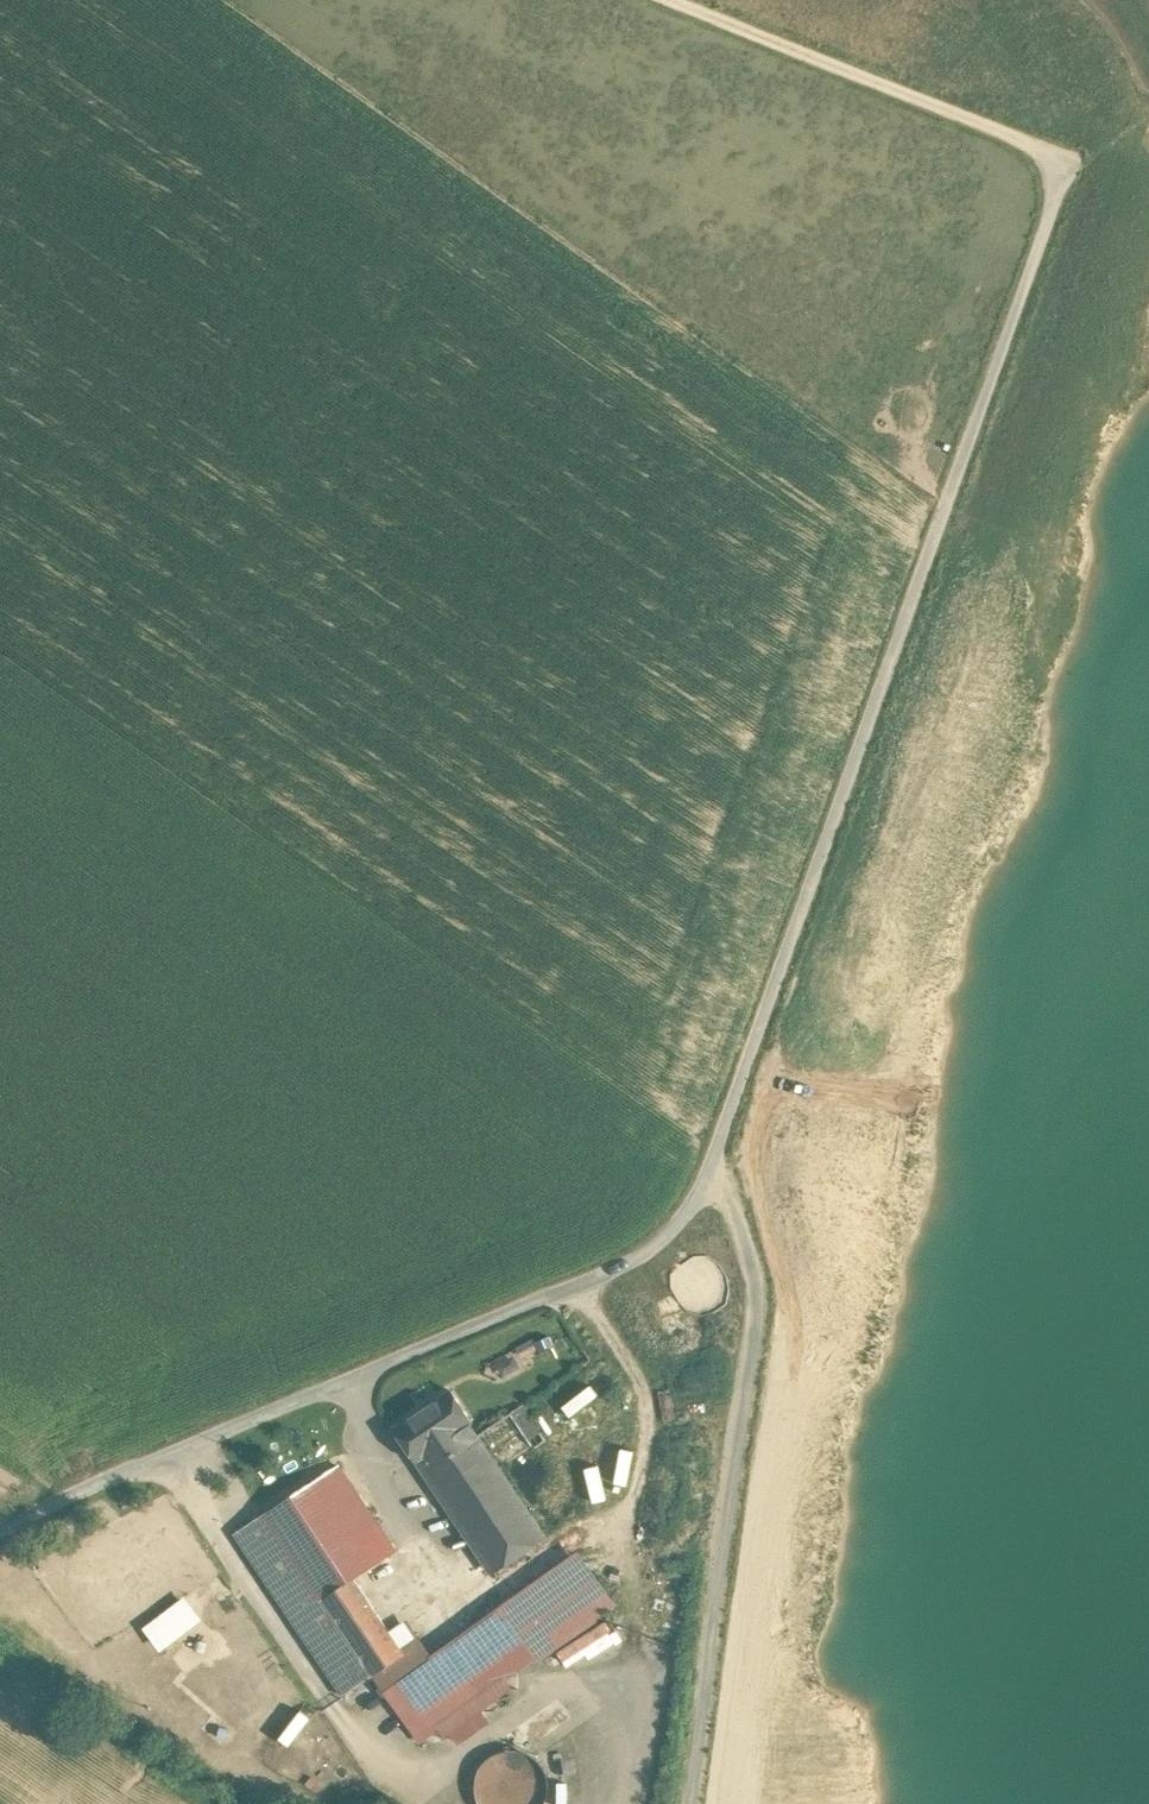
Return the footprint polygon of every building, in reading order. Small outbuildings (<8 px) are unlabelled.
[(577,1413),(604,1392),(597,1383),(569,1403),(577,1413)] [(452,1389),(394,1427),(416,1460),(419,1458),(428,1472),(480,1436),(478,1434),(471,1423),(473,1421),(452,1389)] [(547,1439),(523,1403),(512,1411),(536,1447),(547,1439)] [(536,1447),(512,1411),(478,1434),(480,1436),(547,1536),(581,1514),(536,1447)] [(547,1439),(540,1445),(547,1456),(569,1442),(562,1430),(547,1439)] [(547,1536),(480,1436),(428,1472),(495,1571),(547,1536)] [(569,1442),(547,1456),(555,1467),(577,1453),(569,1442)] [(338,1464),(267,1511),(324,1597),(355,1578),(393,1552),(371,1519),(374,1517),(338,1464)] [(584,1464),(563,1478),(570,1490),(592,1475),(584,1464)] [(592,1475),(570,1490),(578,1501),(600,1487),(592,1475)] [(324,1597),(267,1511),(235,1533),(343,1694),(375,1672),(324,1597)] [(460,1550),(471,1580),(485,1575),(474,1545),(460,1550)] [(613,1605),(580,1554),(566,1563),(600,1614),(613,1605)] [(566,1562),(520,1593),(523,1597),(555,1643),(556,1645),(601,1615),(600,1614),(566,1563),(566,1562)] [(355,1578),(324,1597),(375,1672),(405,1653),(355,1578)] [(186,1591),(147,1627),(167,1649),(206,1613),(186,1591)] [(555,1643),(523,1597),(505,1610),(537,1655),(555,1643)] [(418,1672),(405,1653),(375,1672),(417,1735),(537,1655),(505,1610),(418,1672)] [(549,1785),(546,1771),(538,1759),(526,1751),(512,1749),(498,1752),(486,1760),(478,1772),(476,1786),(479,1800),(481,1803),(543,1803),(546,1799),(549,1785)]
